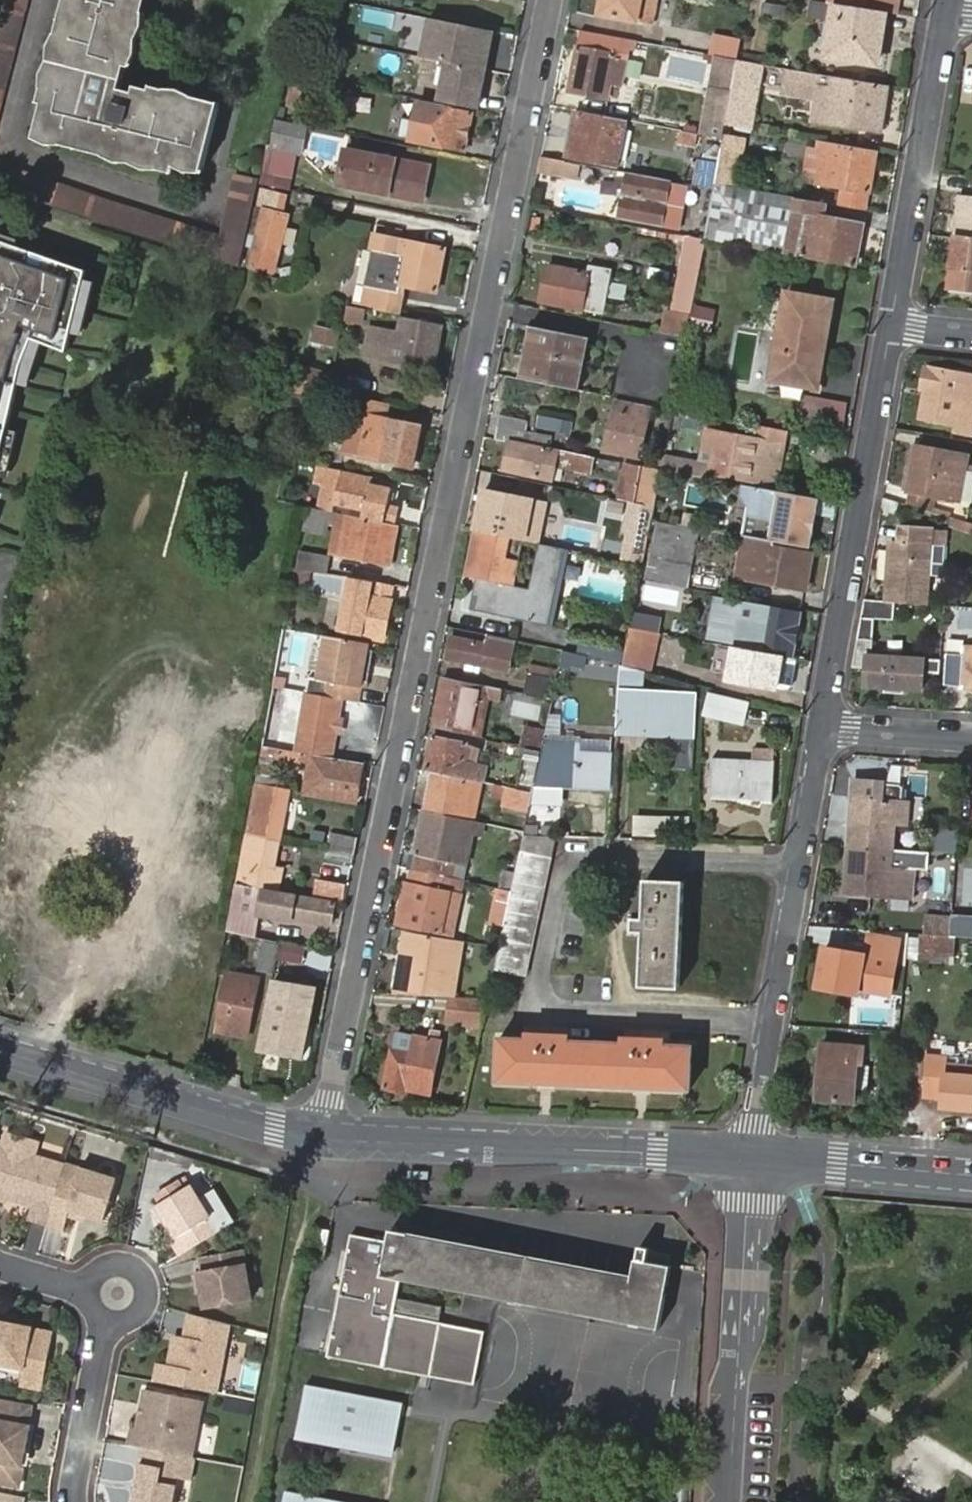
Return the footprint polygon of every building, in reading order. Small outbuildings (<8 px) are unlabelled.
[(0,8),(0,102),(27,0),(2,0),(0,8)] [(34,131),(173,168),(175,162),(200,169),(216,111),(135,89),(133,95),(117,91),(124,67),(133,69),(138,54),(141,43),(131,40),(142,0),(70,0),(34,131)] [(601,14),(639,22),(641,17),(655,19),(658,0),(605,0),(601,14)] [(795,5),(768,0),(766,0),(763,13),(792,19),(795,5)] [(879,63),(887,13),(838,5),(835,5),(829,56),(879,63)] [(423,55),(436,57),(431,80),(443,83),(439,100),(479,107),(495,29),(431,16),(423,55)] [(582,31),(570,91),(609,98),(618,57),(629,58),(633,41),(582,31)] [(738,53),(740,34),(713,32),(711,51),(738,53)] [(726,124),(738,59),(716,55),(702,135),(724,139),(726,124)] [(762,64),(738,59),(726,124),(750,128),(762,64)] [(797,95),(801,71),(787,68),(783,92),(797,95)] [(815,98),(812,119),(881,130),(888,85),(801,71),(797,95),(815,98)] [(309,108),(315,78),(291,74),(286,104),(309,108)] [(423,117),(418,141),(467,150),(475,113),(439,106),(436,119),(423,117)] [(577,114),(568,158),(618,167),(626,124),(577,114)] [(309,125),(278,118),(260,184),(292,189),(309,125)] [(695,146),(699,133),(681,127),(677,141),(695,146)] [(841,204),(866,209),(876,154),(825,145),(824,150),(820,149),(815,182),(844,187),(841,204)] [(344,187),(428,202),(436,167),(351,150),(344,187)] [(542,156),(539,176),(563,180),(567,161),(542,156)] [(575,183),(579,163),(567,161),(563,180),(575,183)] [(4,164),(0,176),(0,185),(110,223),(169,243),(184,248),(191,227),(4,164)] [(223,214),(251,222),(260,184),(236,176),(223,214)] [(630,177),(623,218),(679,228),(686,187),(630,177)] [(716,181),(706,240),(742,246),(744,235),(722,231),(724,223),(731,225),(735,207),(727,206),(729,195),(755,200),(757,188),(716,181)] [(744,235),(742,246),(804,258),(806,251),(798,251),(804,214),(807,198),(792,195),(757,188),(755,200),(729,195),(727,206),(735,207),(731,225),(724,223),(722,231),(744,235)] [(264,191),(259,211),(284,216),(288,195),(264,191)] [(957,235),(971,237),(971,197),(962,195),(957,235)] [(284,216),(259,211),(252,249),(261,251),(258,268),(281,272),(292,217),(284,216)] [(184,248),(230,264),(239,267),(251,222),(223,214),(216,235),(191,227),(184,248)] [(804,258),(855,268),(863,224),(804,214),(798,251),(806,251),(804,258)] [(438,289),(447,246),(375,231),(373,240),(376,241),(368,284),(380,287),(376,310),(401,313),(407,283),(438,289)] [(957,235),(953,269),(971,271),(971,237),(957,235)] [(24,362),(34,336),(68,349),(89,266),(0,236),(0,462),(24,362)] [(682,267),(700,271),(702,264),(703,254),(706,240),(689,236),(682,267)] [(550,265),(543,302),(595,312),(602,275),(550,265)] [(789,292),(778,361),(824,369),(827,351),(822,351),(823,341),(829,342),(835,300),(789,292)] [(702,306),(699,326),(713,328),(716,307),(702,306)] [(534,307),(521,382),(527,383),(540,308),(534,307)] [(587,317),(540,308),(527,383),(542,386),(575,393),(587,317)] [(669,310),(666,332),(689,336),(692,315),(669,310)] [(360,343),(374,345),(379,314),(365,311),(360,343)] [(379,314),(374,345),(399,349),(397,358),(437,365),(444,323),(404,316),(401,335),(390,333),(393,316),(379,314)] [(595,319),(587,317),(575,393),(576,393),(582,394),(595,319)] [(338,345),(339,327),(313,325),(311,343),(338,345)] [(824,369),(778,361),(775,378),(821,387),(824,369)] [(316,393),(321,368),(305,364),(300,390),(316,393)] [(921,416),(963,424),(962,430),(971,432),(971,376),(927,367),(923,388),(927,389),(921,416)] [(390,401),(355,395),(352,411),(360,413),(360,417),(370,419),(362,452),(413,463),(422,423),(387,415),(390,401)] [(845,424),(847,400),(829,398),(828,422),(845,424)] [(536,426),(570,435),(574,417),(540,408),(536,426)] [(669,428),(674,411),(662,409),(659,425),(645,423),(646,417),(613,410),(605,450),(636,457),(636,463),(661,468),(669,428)] [(501,416),(498,430),(525,435),(528,422),(501,416)] [(785,432),(754,426),(752,439),(783,444),(785,432)] [(661,468),(661,470),(711,479),(711,474),(775,486),(783,444),(719,433),(713,467),(701,465),(677,461),(683,430),(669,428),(661,468)] [(498,430),(496,438),(524,443),(525,435),(498,430)] [(707,431),(701,465),(713,467),(719,433),(707,431)] [(510,444),(504,472),(553,482),(559,453),(510,444)] [(911,491),(908,503),(933,510),(936,497),(961,502),(970,454),(917,444),(907,491),(911,491)] [(626,463),(619,498),(630,500),(636,502),(639,489),(641,474),(642,466),(626,463)] [(344,469),(318,465),(314,482),(322,483),(318,509),(336,512),(337,503),(367,509),(372,482),(342,476),(344,469)] [(392,522),(397,523),(397,521),(400,509),(401,506),(389,504),(393,487),(372,482),(367,509),(365,517),(392,522)] [(755,514),(750,539),(759,540),(775,543),(813,550),(823,500),(776,491),(748,486),(746,499),(755,514)] [(644,534),(649,534),(652,520),(657,493),(639,489),(636,502),(630,500),(625,529),(630,530),(623,557),(639,560),(644,534)] [(485,492),(477,532),(525,542),(534,502),(485,492)] [(539,545),(547,505),(534,502),(525,542),(539,545)] [(365,517),(349,514),(341,552),(393,563),(401,524),(397,523),(392,522),(365,517)] [(691,585),(695,564),(701,533),(658,524),(652,556),(649,577),(691,585)] [(888,602),(894,602),(925,604),(931,529),(904,526),(902,539),(895,539),(888,602)] [(525,542),(477,532),(468,575),(517,586),(525,542)] [(775,547),(775,543),(759,540),(757,554),(773,557),(767,586),(804,593),(812,554),(775,547)] [(314,570),(328,573),(331,554),(297,548),(291,584),(311,588),(314,570)] [(725,570),(695,564),(691,585),(721,591),(725,570)] [(323,573),(319,592),(339,595),(341,576),(323,573)] [(396,581),(375,578),(373,594),(358,592),(353,629),(368,632),(368,633),(388,636),(396,581)] [(631,629),(640,581),(628,579),(617,629),(630,632),(631,629)] [(924,671),(941,672),(942,660),(872,655),(874,620),(893,621),(894,602),(888,602),(865,599),(854,667),(865,667),(864,686),(882,687),(882,690),(904,691),(905,689),(922,690),(924,671)] [(744,604),(736,645),(793,655),(801,615),(744,604)] [(661,634),(634,629),(629,653),(644,655),(646,644),(658,646),(661,634)] [(336,633),(329,632),(321,680),(334,682),(332,695),(346,697),(363,700),(365,687),(371,688),(374,673),(366,672),(368,664),(375,665),(380,640),(336,633)] [(452,639),(448,657),(512,669),(516,652),(452,639)] [(962,687),(971,688),(971,645),(964,645),(962,687)] [(776,690),(783,656),(734,647),(728,681),(776,690)] [(586,658),(564,653),(563,662),(577,665),(584,666),(586,658)] [(563,662),(561,671),(560,674),(575,677),(577,665),(563,662)] [(374,673),(375,665),(368,664),(366,672),(374,673)] [(532,665),(527,693),(554,699),(560,674),(561,671),(532,665)] [(495,686),(486,684),(485,688),(445,680),(435,724),(475,733),(484,693),(494,695),(495,686)] [(332,695),(308,691),(299,750),(303,751),(336,756),(346,697),(332,695)] [(638,699),(621,698),(619,729),(636,730),(637,735),(696,738),(698,708),(648,706),(649,691),(638,691),(638,699)] [(711,694),(707,711),(745,721),(749,703),(711,694)] [(534,732),(531,748),(540,750),(550,701),(532,697),(525,731),(534,732)] [(433,736),(427,767),(482,779),(485,764),(478,762),(481,749),(467,743),(433,736)] [(523,758),(517,788),(534,792),(536,783),(543,751),(540,750),(531,748),(488,739),(487,745),(486,750),(523,758)] [(536,783),(534,792),(532,803),(561,804),(562,785),(610,787),(612,755),(569,752),(570,743),(545,741),(543,751),(536,783)] [(280,748),(261,745),(256,772),(276,776),(280,748)] [(365,760),(336,756),(303,751),(302,759),(312,761),(308,785),(317,794),(359,800),(365,760)] [(715,758),(713,793),(771,797),(773,762),(715,758)] [(433,774),(425,809),(475,821),(476,815),(465,812),(471,783),(433,774)] [(894,848),(896,822),(895,822),(897,802),(905,803),(907,784),(853,781),(849,845),(894,848)] [(268,786),(254,784),(250,804),(264,806),(268,786)] [(264,806),(250,804),(244,833),(281,838),(290,790),(268,786),(264,806)] [(505,806),(530,812),(532,803),(534,792),(517,788),(509,787),(505,806)] [(906,823),(908,803),(905,803),(897,802),(895,822),(896,822),(906,823)] [(425,809),(413,868),(453,877),(464,879),(474,827),(483,829),(484,823),(475,821),(425,809)] [(690,814),(635,813),(634,832),(690,832),(690,814)] [(959,852),(961,828),(936,827),(935,851),(959,852)] [(357,848),(361,833),(335,828),(332,845),(357,848)] [(281,838),(244,833),(235,882),(263,885),(283,888),(285,874),(275,872),(281,838)] [(521,852),(553,859),(558,837),(524,835),(521,852)] [(355,858),(357,848),(332,845),(331,854),(355,858)] [(894,848),(849,845),(846,890),(905,895),(907,867),(892,866),(894,848)] [(527,976),(553,859),(521,852),(518,865),(512,890),(501,945),(495,969),(527,976)] [(500,887),(512,890),(518,865),(505,862),(500,887)] [(453,877),(413,868),(401,926),(442,935),(442,932),(451,935),(460,897),(449,894),(453,877)] [(644,933),(642,988),(681,990),(685,882),(646,881),(644,918),(634,918),(633,933),(644,933)] [(263,885),(235,882),(228,930),(256,937),(258,918),(263,888),(263,885)] [(337,900),(263,888),(258,918),(292,923),(293,921),(333,927),(337,900)] [(927,931),(952,933),(954,914),(928,913),(927,931)] [(451,997),(462,941),(410,934),(398,995),(451,997)] [(312,969),(318,949),(282,939),(276,959),(312,969)] [(826,948),(818,988),(857,995),(859,989),(890,995),(896,962),(826,948)] [(248,1037),(260,979),(228,973),(217,1031),(248,1037)] [(314,988),(273,980),(258,1053),(300,1061),(314,988)] [(393,998),(392,1019),(441,1021),(441,1000),(393,998)] [(392,1051),(384,1089),(407,1094),(408,1090),(430,1095),(443,1043),(439,1041),(441,1032),(430,1029),(428,1039),(419,1037),(418,1038),(397,1034),(393,1052),(392,1051)] [(573,1035),(531,1033),(531,1039),(501,1037),(499,1082),(692,1091),(694,1046),(667,1045),(667,1040),(628,1038),(628,1043),(572,1041),(573,1035)] [(822,1046),(818,1092),(835,1094),(834,1101),(855,1102),(858,1066),(863,1066),(865,1050),(822,1046)] [(933,1056),(930,1101),(943,1102),(942,1105),(951,1105),(950,1112),(971,1114),(971,1058),(933,1056)] [(63,1166),(33,1157),(37,1144),(7,1135),(0,1156),(0,1157),(4,1158),(0,1173),(0,1201),(4,1202),(7,1192),(13,1193),(17,1203),(33,1208),(28,1221),(45,1226),(63,1166)] [(45,1226),(44,1228),(61,1233),(68,1212),(107,1224),(119,1183),(63,1166),(45,1226)] [(169,1242),(178,1257),(216,1235),(188,1188),(156,1208),(174,1239),(169,1242)] [(397,1313),(400,1299),(403,1282),(660,1333),(674,1267),(636,1259),(633,1279),(395,1230),(392,1245),(353,1237),(329,1356),(386,1369),(397,1313)] [(198,1276),(204,1309),(249,1302),(244,1267),(245,1267),(243,1252),(199,1261),(202,1276),(198,1276)] [(485,1330),(397,1313),(386,1369),(474,1386),(485,1330)] [(211,1397),(221,1326),(180,1316),(174,1354),(164,1352),(162,1369),(151,1367),(149,1385),(211,1397)] [(0,1321),(0,1365),(21,1368),(18,1384),(39,1388),(49,1334),(29,1331),(29,1326),(12,1322),(10,1329),(3,1327),(4,1321),(0,1321)] [(395,1453),(403,1416),(405,1405),(308,1388),(299,1434),(395,1453)] [(127,1429),(124,1446),(135,1449),(136,1449),(182,1457),(192,1401),(144,1392),(137,1431),(127,1429)] [(14,1485),(29,1406),(0,1401),(0,1482),(14,1485)] [(393,1466),(395,1453),(299,1434),(297,1446),(393,1466)] [(188,1459),(182,1457),(136,1449),(135,1449),(132,1463),(135,1463),(127,1501),(167,1501),(171,1478),(185,1480),(188,1459)] [(286,1501),(341,1501),(288,1492),(286,1501)]
